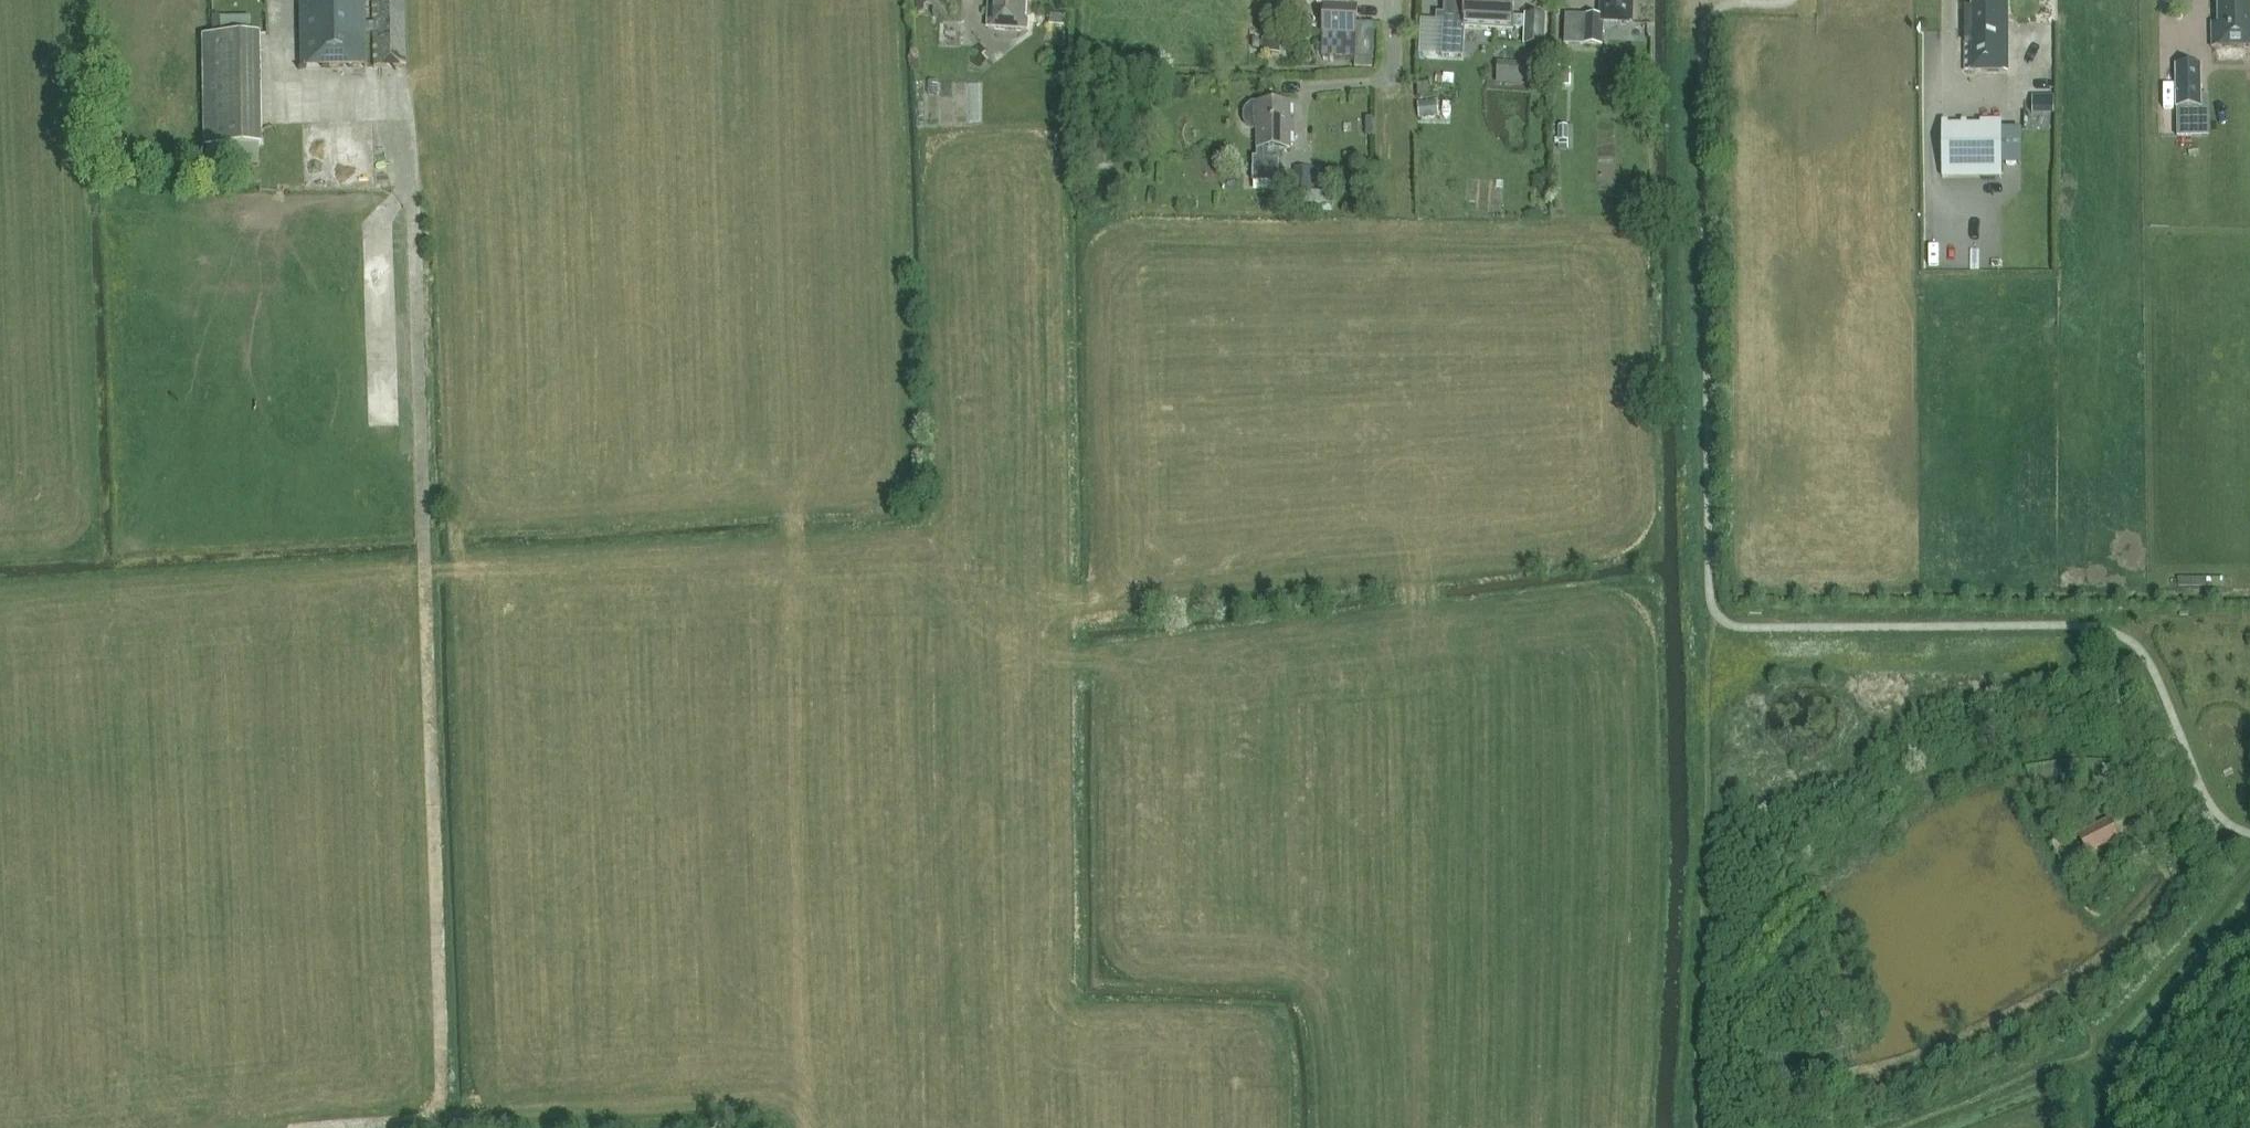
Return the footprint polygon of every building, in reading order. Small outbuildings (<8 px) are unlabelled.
[(405,65),(404,0),(300,0),(300,67),(366,66),(365,32),(374,32),(374,66),(405,65)] [(917,13),(925,13),(926,7),(932,8),(932,0),(917,0),(917,13)] [(988,10),(987,28),(1024,31),(1026,0),(989,0),(988,10)] [(1525,28),(1524,45),(1544,46),(1545,17),(1526,16),(1526,18),(1513,17),(1514,0),(1445,0),(1444,15),(1437,14),(1437,21),(1444,21),(1442,56),(1463,57),(1464,28),(1513,31),(1513,28),(1525,28)] [(1631,0),(1601,0),(1601,18),(1585,17),(1583,44),(1602,45),(1603,23),(1632,24),(1633,0),(1631,0)] [(2007,70),(2006,3),(2000,3),(1999,0),(1972,0),(1972,8),(1966,8),(1966,70),(2007,70)] [(2249,46),(2249,0),(2218,0),(2218,23),(2212,23),(2212,46),(2249,46)] [(1358,5),(1324,4),(1321,56),(1356,58),(1358,5)] [(1066,16),(1050,14),(1049,27),(1065,28),(1066,16)] [(274,145),(271,32),(209,33),(212,147),(274,145)] [(1281,40),(1262,38),(1261,51),(1280,53),(1281,40)] [(1526,64),(1496,63),(1495,84),(1525,86),(1526,64)] [(2176,66),(2176,108),(2201,108),(2201,65),(2176,66)] [(1434,120),(1434,117),(1438,117),(1438,102),(1417,103),(1418,118),(1424,118),(1424,120),(1434,120)] [(1277,185),(1277,150),(1289,150),(1290,104),(1249,105),(1247,107),(1243,113),(1243,122),(1246,128),(1252,131),(1257,131),(1257,159),(1252,159),(1253,185),(1277,185)] [(2002,178),(2002,125),(1943,125),(1943,178),(2002,178)] [(1333,192),(1315,191),(1314,168),(1294,168),(1295,205),(1333,205),(1333,192)] [(2120,838),(2109,817),(2077,833),(2087,854),(2120,838)]
